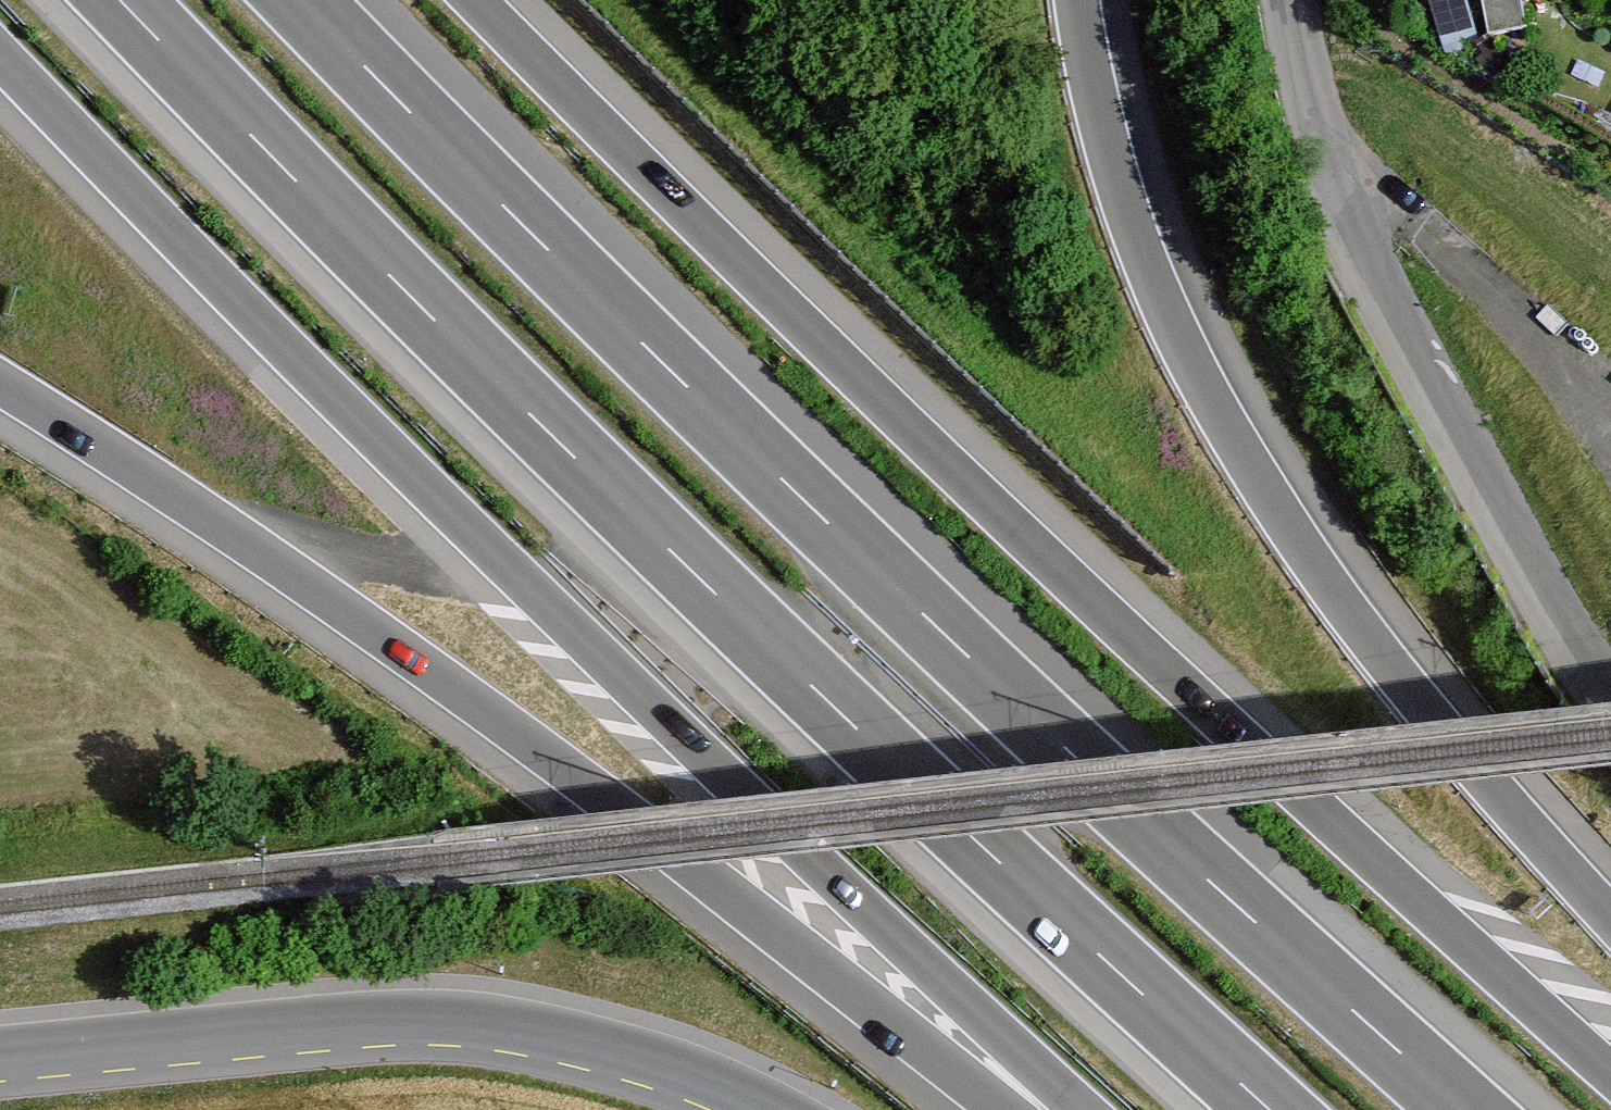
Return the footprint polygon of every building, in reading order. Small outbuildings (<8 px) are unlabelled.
[(1435,44),(1472,39),(1468,0),(1430,0),(1435,44)] [(1494,34),(1532,26),(1526,0),(1487,0),(1494,34)]
